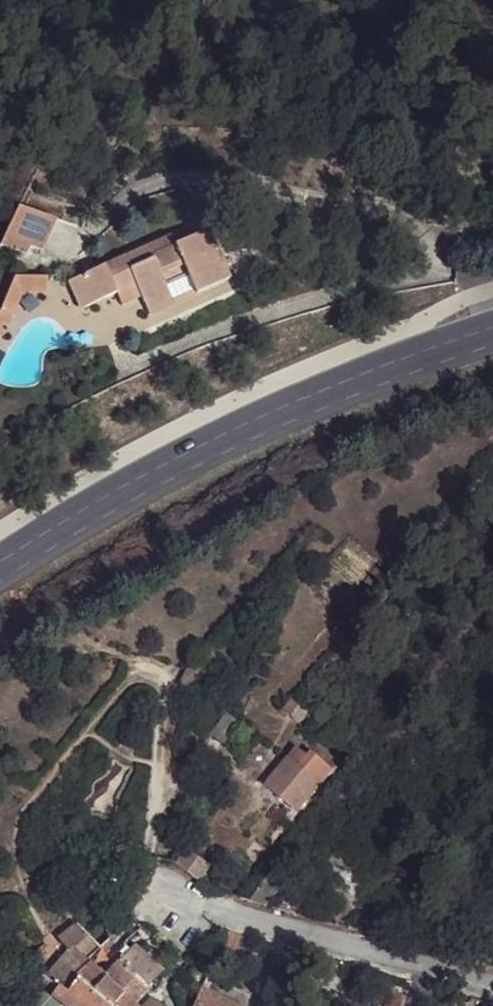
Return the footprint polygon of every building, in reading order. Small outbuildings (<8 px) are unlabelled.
[(26,255),(29,247),(41,251),(56,220),(19,208),(0,246),(26,255)] [(70,282),(82,310),(116,294),(135,286),(141,299),(149,317),(224,284),(202,235),(175,247),(152,257),(153,260),(131,270),(125,258),(70,282)] [(125,258),(131,270),(153,260),(152,257),(175,247),(170,237),(125,258)] [(0,311),(0,338),(1,338),(6,333),(1,330),(2,325),(8,328),(22,294),(46,294),(47,278),(14,278),(0,311)] [(141,299),(135,286),(116,294),(122,307),(141,299)] [(209,651),(185,669),(196,683),(220,666),(209,651)] [(196,683),(185,669),(178,683),(184,692),(196,683)] [(292,700),(284,710),(299,722),(307,712),(292,700)] [(224,713),(210,735),(223,744),(238,722),(224,713)] [(307,759),(296,749),(266,786),(297,811),(331,771),(311,754),(307,759)] [(186,850),(176,864),(197,880),(208,866),(186,850)] [(46,980),(57,988),(58,987),(64,991),(82,968),(89,961),(87,960),(100,947),(77,925),(58,940),(68,952),(46,980)] [(27,950),(36,945),(26,928),(17,934),(27,950)] [(227,934),(222,946),(235,951),(240,937),(227,934)] [(104,976),(96,985),(118,997),(132,1005),(141,996),(147,988),(161,972),(133,946),(104,976)] [(89,961),(82,968),(64,991),(58,987),(57,988),(53,993),(49,991),(47,992),(47,993),(32,999),(34,1005),(58,1005),(61,1003),(64,1005),(81,1005),(96,985),(104,976),(89,961)] [(47,992),(30,977),(16,990),(29,1001),(32,999),(47,993),(47,992)] [(81,1005),(112,1005),(118,997),(96,985),(81,1005)] [(200,989),(193,1005),(236,1005),(200,989)] [(112,1005),(133,1005),(132,1005),(118,997),(112,1005)]
